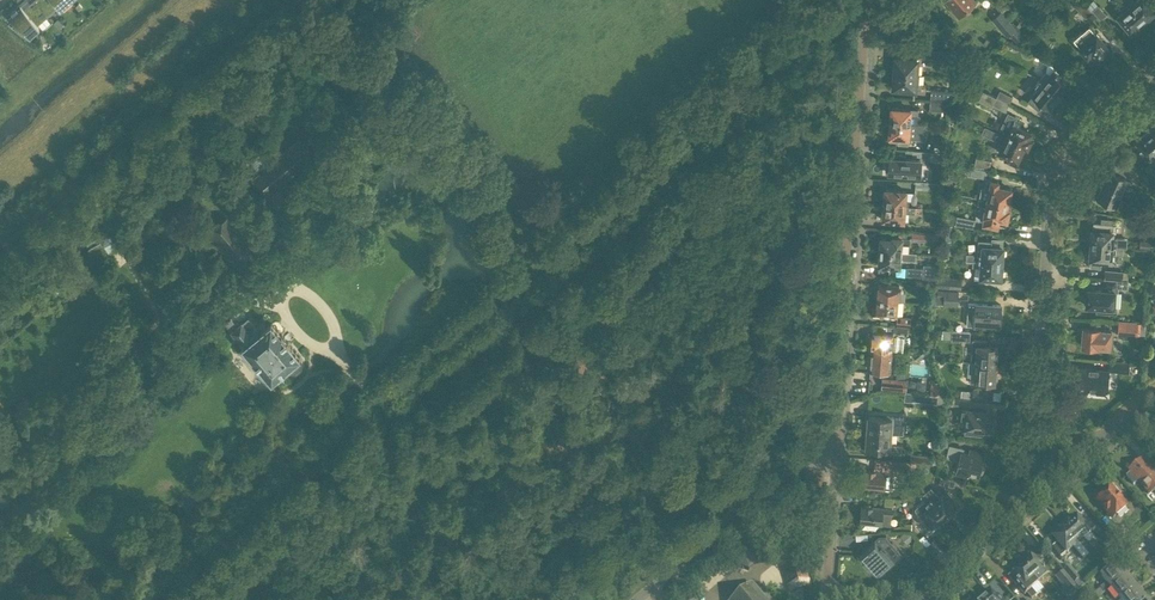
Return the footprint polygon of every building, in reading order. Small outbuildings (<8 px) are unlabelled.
[(7,14),(6,15),(28,34),(29,33),(37,26),(38,25),(37,24),(47,15),(34,0),(32,0),(23,8),(20,4),(8,15),(7,14)] [(47,15),(58,6),(59,8),(67,0),(34,0),(47,15)] [(976,0),(949,0),(954,6),(951,9),(957,15),(960,12),(960,13),(976,0)] [(1010,5),(1005,0),(993,0),(1003,11),(1010,5)] [(1134,0),(1126,0),(1126,1),(1137,13),(1144,21),(1154,11),(1154,9),(1148,1),(1150,0),(1136,0),(1135,1),(1134,0)] [(1131,31),(1144,21),(1137,13),(1126,1),(1121,5),(1125,10),(1116,17),(1122,24),(1124,22),(1131,31)] [(1099,5),(1093,10),(1101,19),(1107,14),(1099,5)] [(1093,11),(1087,17),(1096,26),(1102,21),(1093,11)] [(57,19),(54,22),(58,28),(62,25),(57,19)] [(952,46),(960,38),(946,24),(938,32),(945,39),(944,40),(946,42),(947,41),(952,46)] [(1092,53),(1099,61),(1112,51),(1097,34),(1090,26),(1083,32),(1082,31),(1074,39),(1081,47),(1081,48),(1088,56),(1092,53)] [(1017,28),(1010,34),(1017,41),(1024,35),(1017,28)] [(967,51),(973,46),(966,39),(961,45),(967,51)] [(942,59),(943,51),(926,50),(925,57),(942,59)] [(1042,54),(1037,52),(1035,58),(1040,60),(1039,60),(1052,65),(1054,58),(1042,53),(1042,54)] [(917,74),(918,59),(896,57),(895,73),(917,74)] [(1058,75),(1061,73),(1055,68),(1050,74),(1047,71),(1040,79),(1054,90),(1061,96),(1070,85),(1058,75)] [(922,89),(922,84),(917,83),(917,74),(895,73),(894,87),(922,89)] [(1050,109),(1061,96),(1054,90),(1040,79),(1036,84),(1038,86),(1032,93),(1033,95),(1028,101),(1043,113),(1048,108),(1050,109)] [(948,101),(949,90),(932,89),(931,100),(947,102),(947,101),(948,101)] [(1009,104),(1013,96),(1000,90),(996,97),(1009,104)] [(1009,104),(996,97),(983,91),(979,100),(993,107),(994,105),(1006,111),(1009,104)] [(946,111),(947,102),(931,100),(930,109),(946,111)] [(891,122),(910,124),(911,124),(912,124),(914,124),(920,125),(920,116),(918,116),(918,110),(901,109),(901,107),(892,107),(891,122)] [(1029,146),(1031,140),(1029,137),(1032,132),(1020,126),(1022,122),(1016,119),(1018,115),(1008,111),(998,132),(1003,135),(1025,146),(1025,145),(1029,146)] [(926,125),(920,125),(914,124),(912,124),(911,124),(910,124),(891,122),(890,140),(899,140),(899,143),(909,144),(909,137),(925,139),(926,125)] [(1025,146),(1003,135),(998,132),(986,127),(983,133),(995,139),(995,138),(1004,143),(1000,151),(1010,156),(1008,159),(1017,164),(1025,146)] [(1153,129),(1151,128),(1146,132),(1154,143),(1154,127),(1153,129)] [(1154,154),(1154,153),(1154,143),(1146,132),(1142,135),(1142,138),(1136,143),(1148,159),(1149,158),(1153,164),(1154,162),(1154,156),(1154,154)] [(905,159),(899,158),(891,157),(891,162),(888,162),(887,172),(921,174),(921,166),(919,165),(919,159),(905,158),(905,159)] [(989,169),(991,160),(976,157),(974,166),(989,169)] [(1106,178),(1104,184),(1106,185),(1133,196),(1136,190),(1125,185),(1129,176),(1133,177),(1138,173),(1128,160),(1121,167),(1113,163),(1110,170),(1109,171),(1108,171),(1105,177),(1106,178)] [(986,178),(988,170),(970,166),(968,174),(986,178)] [(1151,169),(1144,175),(1154,189),(1154,174),(1151,169)] [(1012,189),(998,186),(999,181),(988,178),(985,188),(982,187),(980,198),(1008,204),(1012,189)] [(930,182),(916,181),(916,189),(930,190),(930,182)] [(1097,201),(1105,205),(1107,200),(1116,204),(1119,197),(1130,202),(1133,196),(1106,185),(1104,184),(1102,188),(1100,188),(1097,194),(1099,195),(1098,196),(1099,197),(1097,201)] [(906,205),(907,191),(886,189),(885,204),(906,205)] [(985,215),(986,215),(984,222),(998,225),(998,223),(1006,225),(1007,219),(1008,219),(1010,209),(1007,208),(1008,204),(980,198),(979,203),(987,205),(985,215)] [(915,213),(916,206),(906,206),(906,205),(885,204),(883,219),(904,221),(905,212),(915,213)] [(1152,222),(1154,214),(1141,211),(1139,219),(1152,222)] [(974,227),(976,219),(958,215),(956,223),(974,227)] [(1128,247),(1129,238),(1118,238),(1118,239),(1113,239),(1114,224),(1094,223),(1092,244),(1123,246),(1128,247)] [(110,249),(129,239),(122,224),(85,243),(93,257),(109,248),(110,249)] [(951,240),(953,225),(941,224),(939,239),(951,240)] [(931,233),(913,232),(912,240),(930,242),(931,233)] [(910,244),(910,239),(903,238),(893,237),(893,239),(882,238),(881,250),(893,251),(902,252),(902,251),(902,243),(910,244)] [(974,260),(1003,262),(1004,247),(992,246),(992,240),(978,239),(977,253),(967,253),(966,260),(974,260)] [(1123,253),(1123,246),(1092,244),(1091,258),(1091,266),(1101,267),(1102,259),(1111,260),(1111,252),(1123,253)] [(201,248),(192,256),(204,271),(214,263),(201,248)] [(902,252),(893,251),(881,250),(880,265),(901,266),(901,259),(916,260),(916,252),(902,251),(902,252)] [(1002,278),(1003,262),(974,260),(973,267),(976,267),(975,278),(981,279),(990,280),(990,277),(1002,278)] [(936,278),(936,265),(924,264),(924,268),(907,267),(906,275),(923,276),(923,277),(936,278)] [(1123,280),(1123,271),(1106,270),(1105,278),(1123,280)] [(70,298),(80,291),(66,273),(56,281),(70,298)] [(962,288),(962,278),(938,276),(937,287),(962,288)] [(1128,288),(1128,281),(1105,279),(1104,290),(1088,289),(1087,306),(1097,306),(1097,311),(1116,313),(1117,307),(1116,307),(1117,291),(1118,292),(1118,287),(1128,288)] [(899,301),(901,285),(880,283),(879,291),(877,291),(877,297),(879,297),(879,299),(899,301)] [(958,305),(959,291),(945,291),(944,304),(958,305)] [(898,316),(899,301),(879,299),(878,309),(874,308),(874,314),(898,316)] [(1001,304),(969,302),(967,325),(976,326),(976,325),(991,326),(991,327),(994,327),(994,326),(999,326),(999,327),(1000,327),(1002,304),(1001,304)] [(232,317),(225,322),(244,344),(242,346),(244,347),(240,350),(268,383),(273,379),(273,380),(288,368),(290,370),(297,371),(303,366),(303,359),(301,356),(291,344),(292,344),(283,333),(283,334),(273,322),(267,327),(263,322),(257,326),(255,324),(249,317),(243,322),(243,321),(240,323),(238,320),(236,322),(232,317)] [(910,327),(911,318),(897,317),(896,326),(910,327)] [(1140,335),(1141,322),(1119,320),(1118,335),(1138,337),(1138,334),(1140,335)] [(908,334),(909,327),(895,326),(894,335),(874,333),(872,347),(893,349),(903,350),(904,334),(908,334)] [(1111,348),(1112,339),(1113,330),(1100,329),(1100,328),(1084,327),(1082,345),(1111,348)] [(960,339),(970,340),(970,331),(952,330),(951,340),(960,340),(960,339)] [(997,364),(999,347),(977,345),(977,351),(972,351),(971,362),(979,362),(997,364)] [(927,353),(922,346),(916,351),(917,351),(918,350),(923,356),(927,353)] [(891,371),(893,349),(872,347),(870,369),(878,370),(891,371)] [(923,356),(918,350),(917,351),(916,351),(913,354),(918,360),(923,356)] [(996,382),(997,364),(979,362),(971,362),(969,362),(968,376),(971,376),(970,381),(996,382)] [(1109,370),(1129,372),(1130,363),(1110,362),(1109,370)] [(1108,391),(1109,370),(1080,368),(1079,389),(1080,389),(1080,391),(1088,392),(1089,389),(1097,389),(1097,393),(1106,393),(1106,391),(1108,391)] [(906,390),(907,379),(889,378),(883,377),(882,388),(888,389),(906,390)] [(939,394),(940,381),(932,381),(931,394),(939,394)] [(974,388),(973,397),(993,399),(994,390),(974,388)] [(929,402),(930,394),(913,392),(912,400),(929,402)] [(959,405),(959,397),(948,396),(947,404),(959,405)] [(990,435),(992,412),(959,408),(959,416),(967,417),(966,433),(990,435)] [(869,416),(868,431),(892,433),(903,434),(905,417),(888,416),(888,418),(869,416)] [(902,451),(903,444),(891,443),(892,433),(868,431),(867,447),(885,449),(885,450),(902,451)] [(970,454),(963,452),(964,449),(951,445),(949,455),(961,458),(957,472),(967,475),(968,471),(970,472),(971,471),(979,473),(979,474),(980,474),(985,452),(984,452),(984,453),(971,450),(970,454)] [(938,463),(939,455),(911,453),(911,461),(933,463),(933,462),(938,463)] [(894,460),(894,470),(907,471),(907,461),(902,461),(894,460)] [(1142,460),(1130,471),(1131,473),(1127,477),(1135,486),(1139,482),(1151,495),(1154,492),(1154,475),(1142,460)] [(892,488),(894,472),(865,470),(864,486),(892,488)] [(955,487),(957,480),(942,476),(940,483),(955,487)] [(932,528),(947,515),(927,492),(920,485),(915,489),(925,500),(916,508),(916,509),(925,521),(932,528)] [(939,497),(931,488),(927,492),(947,515),(958,506),(945,492),(939,497)] [(1128,507),(1113,489),(1110,491),(1107,490),(1104,493),(1104,496),(1098,501),(1113,519),(1128,507)] [(892,524),(893,508),(863,505),(861,522),(892,524)] [(1082,523),(1078,518),(1076,519),(1075,518),(1065,526),(1087,553),(1092,549),(1084,539),(1091,533),(1096,529),(1087,518),(1082,523)] [(1087,553),(1065,526),(1054,536),(1055,537),(1054,538),(1058,543),(1053,548),(1061,558),(1067,553),(1067,554),(1074,548),(1082,557),(1087,553)] [(902,533),(909,541),(912,539),(912,531),(905,531),(902,533)] [(858,554),(878,576),(895,561),(892,557),(901,549),(886,533),(881,533),(858,554)] [(1113,551),(1119,547),(1107,533),(1102,538),(1113,551)] [(1124,547),(1128,543),(1123,537),(1118,541),(1124,547)] [(749,572),(759,564),(757,551),(746,547),(736,555),(738,567),(749,572)] [(1039,584),(1050,574),(1040,563),(1043,561),(1036,554),(1023,565),(1039,584)] [(790,591),(798,590),(804,588),(811,585),(801,556),(795,557),(787,559),(781,563),(790,591)] [(1111,589),(1127,575),(1118,564),(1102,577),(1107,583),(1101,588),(1105,593),(1111,588),(1111,589)] [(1039,584),(1023,565),(1009,576),(1015,584),(1018,582),(1022,587),(1020,589),(1025,595),(1027,593),(1032,599),(1044,590),(1039,584)] [(1079,580),(1075,575),(1076,574),(1070,566),(1065,570),(1071,578),(1072,578),(1076,582),(1079,580)] [(1064,572),(1057,577),(1067,588),(1065,589),(1071,596),(1069,598),(1070,598),(1079,590),(1064,572)] [(1137,587),(1127,575),(1111,589),(1120,599),(1122,599),(1137,587)] [(734,599),(767,599),(753,584),(734,599)] [(1146,598),(1137,587),(1122,599),(1144,599),(1146,598)]
